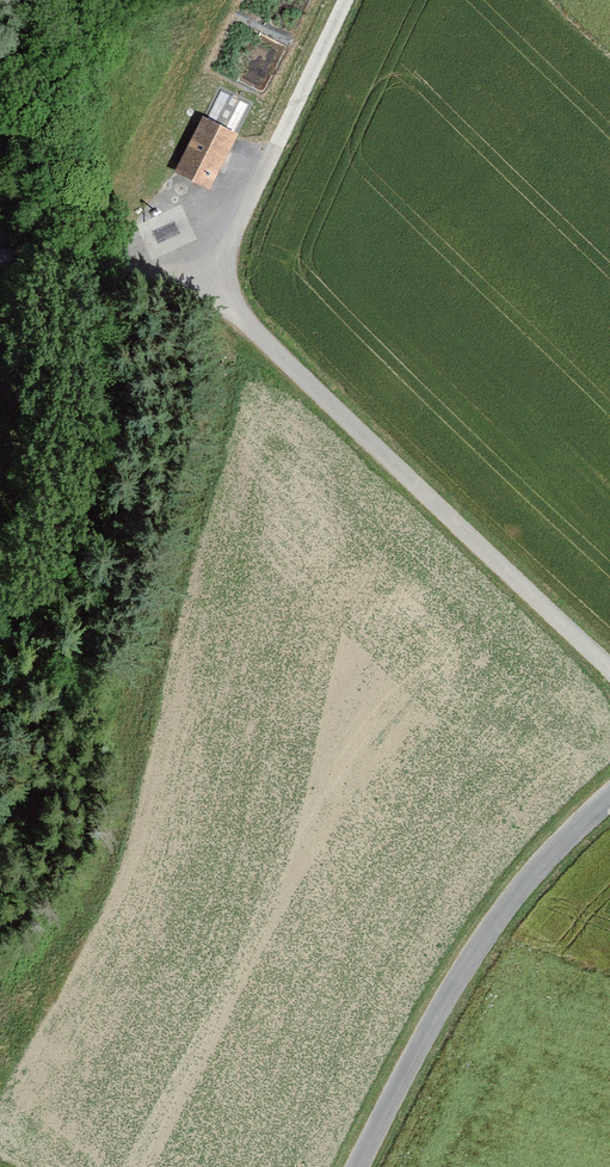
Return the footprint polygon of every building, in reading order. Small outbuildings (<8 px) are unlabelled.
[(240,139),(205,122),(179,176),(213,193),(240,139)]
